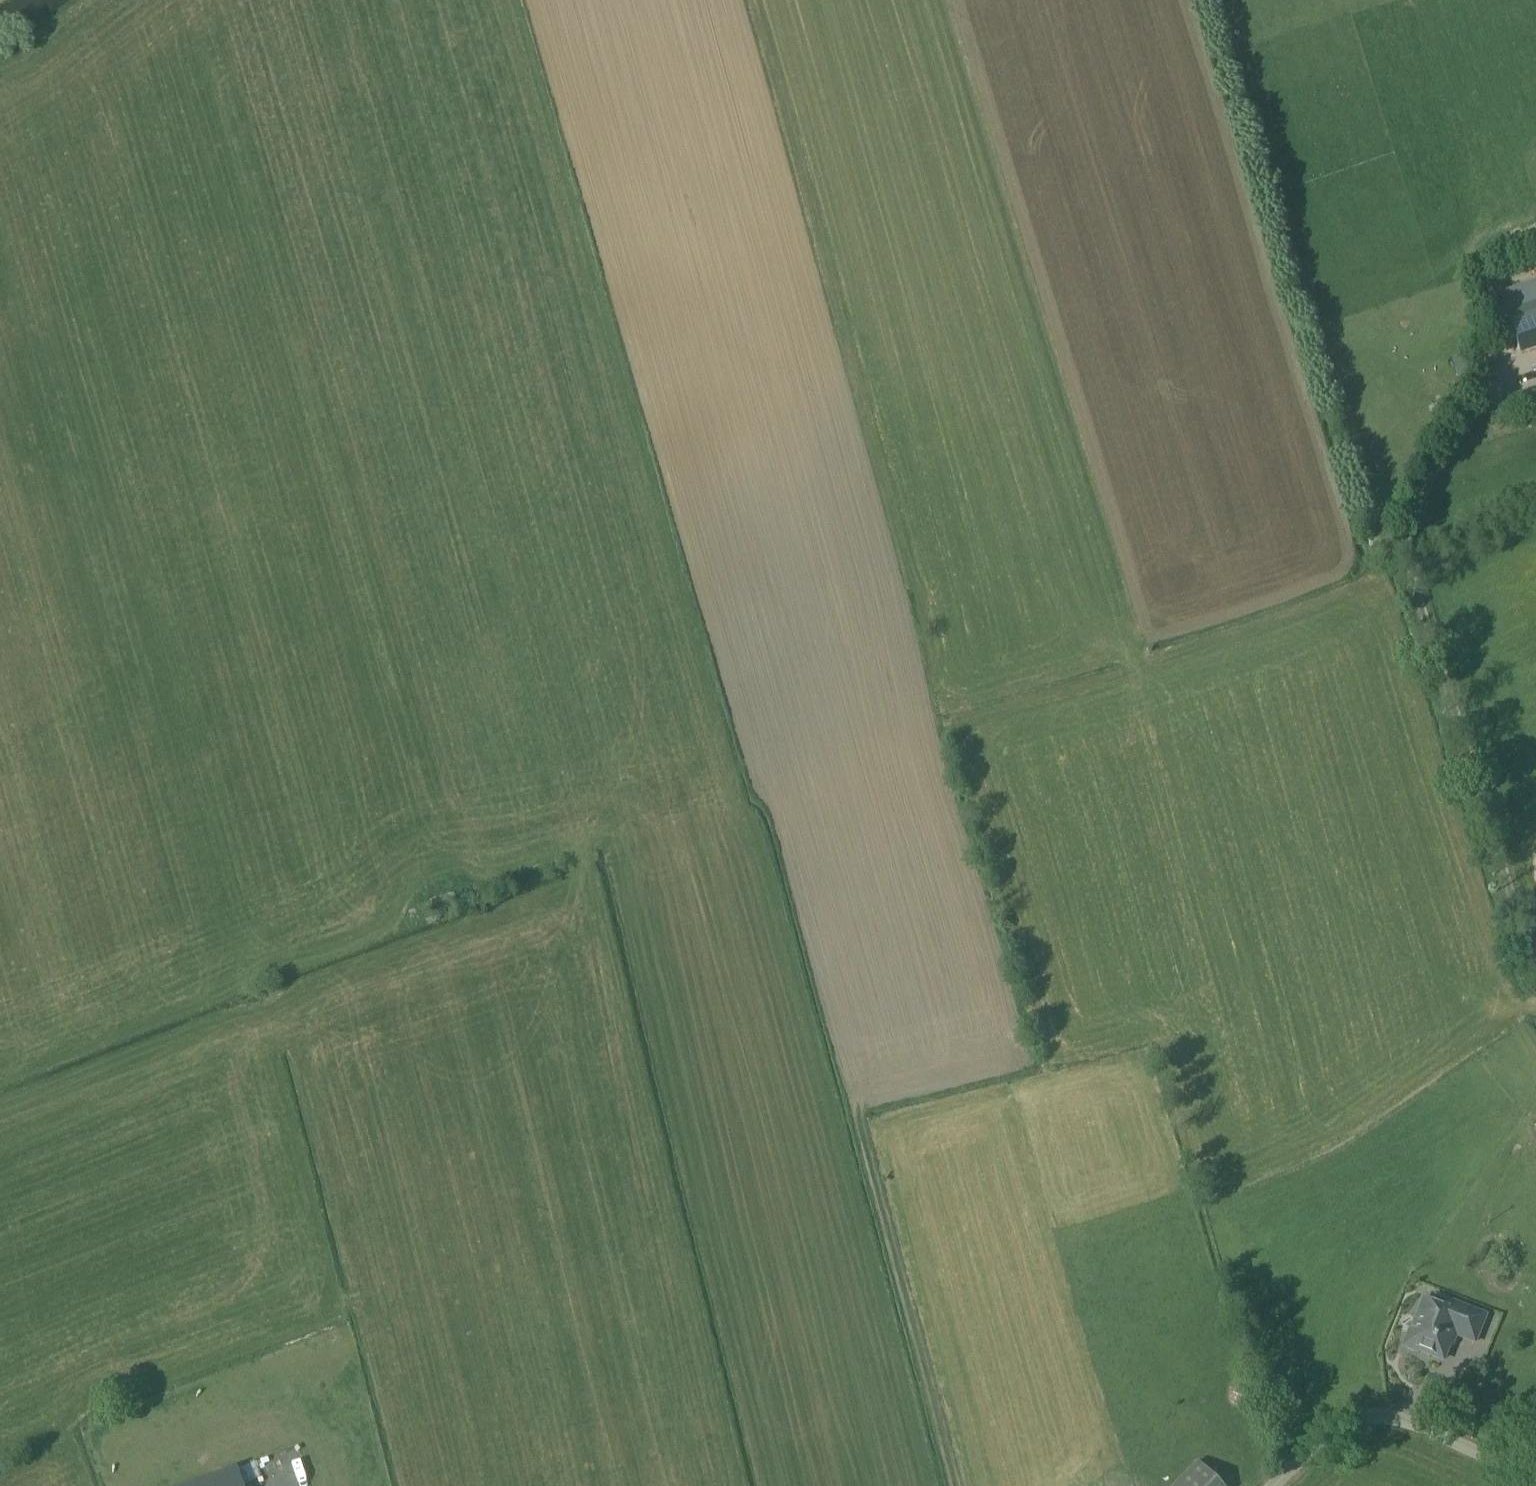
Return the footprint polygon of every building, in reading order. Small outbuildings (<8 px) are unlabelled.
[(1506,313),(1520,355),(1535,350),(1535,303),(1506,313)] [(1517,406),(1527,403),(1522,387),(1512,389),(1517,406)] [(1407,1336),(1404,1344),(1405,1347),(1414,1350),(1417,1350),(1443,1359),(1447,1348),(1444,1347),(1450,1331),(1474,1340),(1484,1313),(1434,1295),(1431,1303),(1421,1300),(1415,1317),(1419,1319),(1413,1335),(1411,1334),(1407,1336)] [(1176,1485),(1221,1485),(1199,1463),(1176,1485)]
